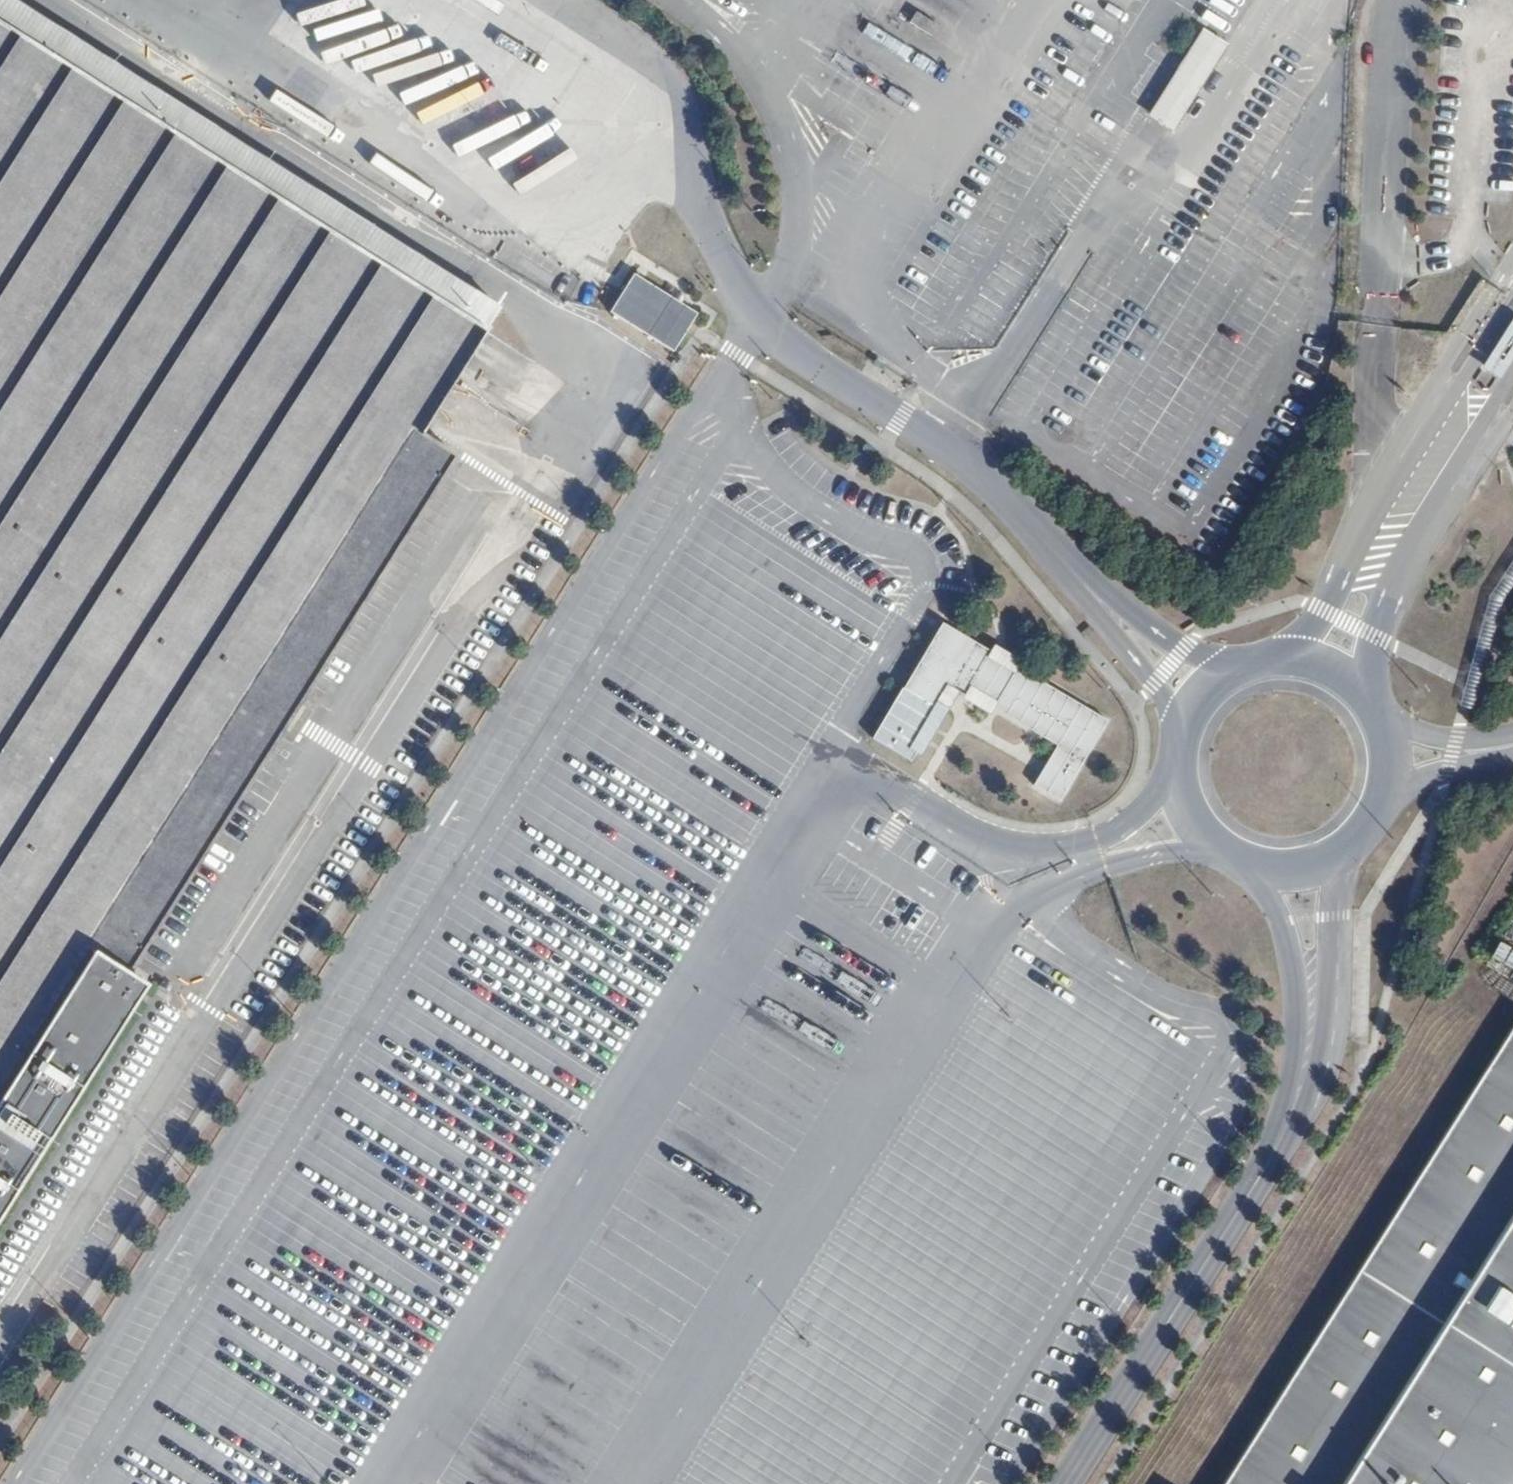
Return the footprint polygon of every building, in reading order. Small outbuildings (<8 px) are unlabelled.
[(0,24),(0,1211),(144,984),(125,972),(454,454),(418,432),(484,329),(0,24)] [(1170,131),(1223,43),(1198,28),(1145,116),(1170,131)] [(671,354),(695,314),(629,274),(605,314),(671,354)] [(1030,787),(1060,803),(1107,715),(934,623),(870,742),(914,765),(951,695),(987,714),(989,710),(1053,744),(1030,787)] [(1227,1483),(1512,1483),(1512,1032),(1227,1483)]
